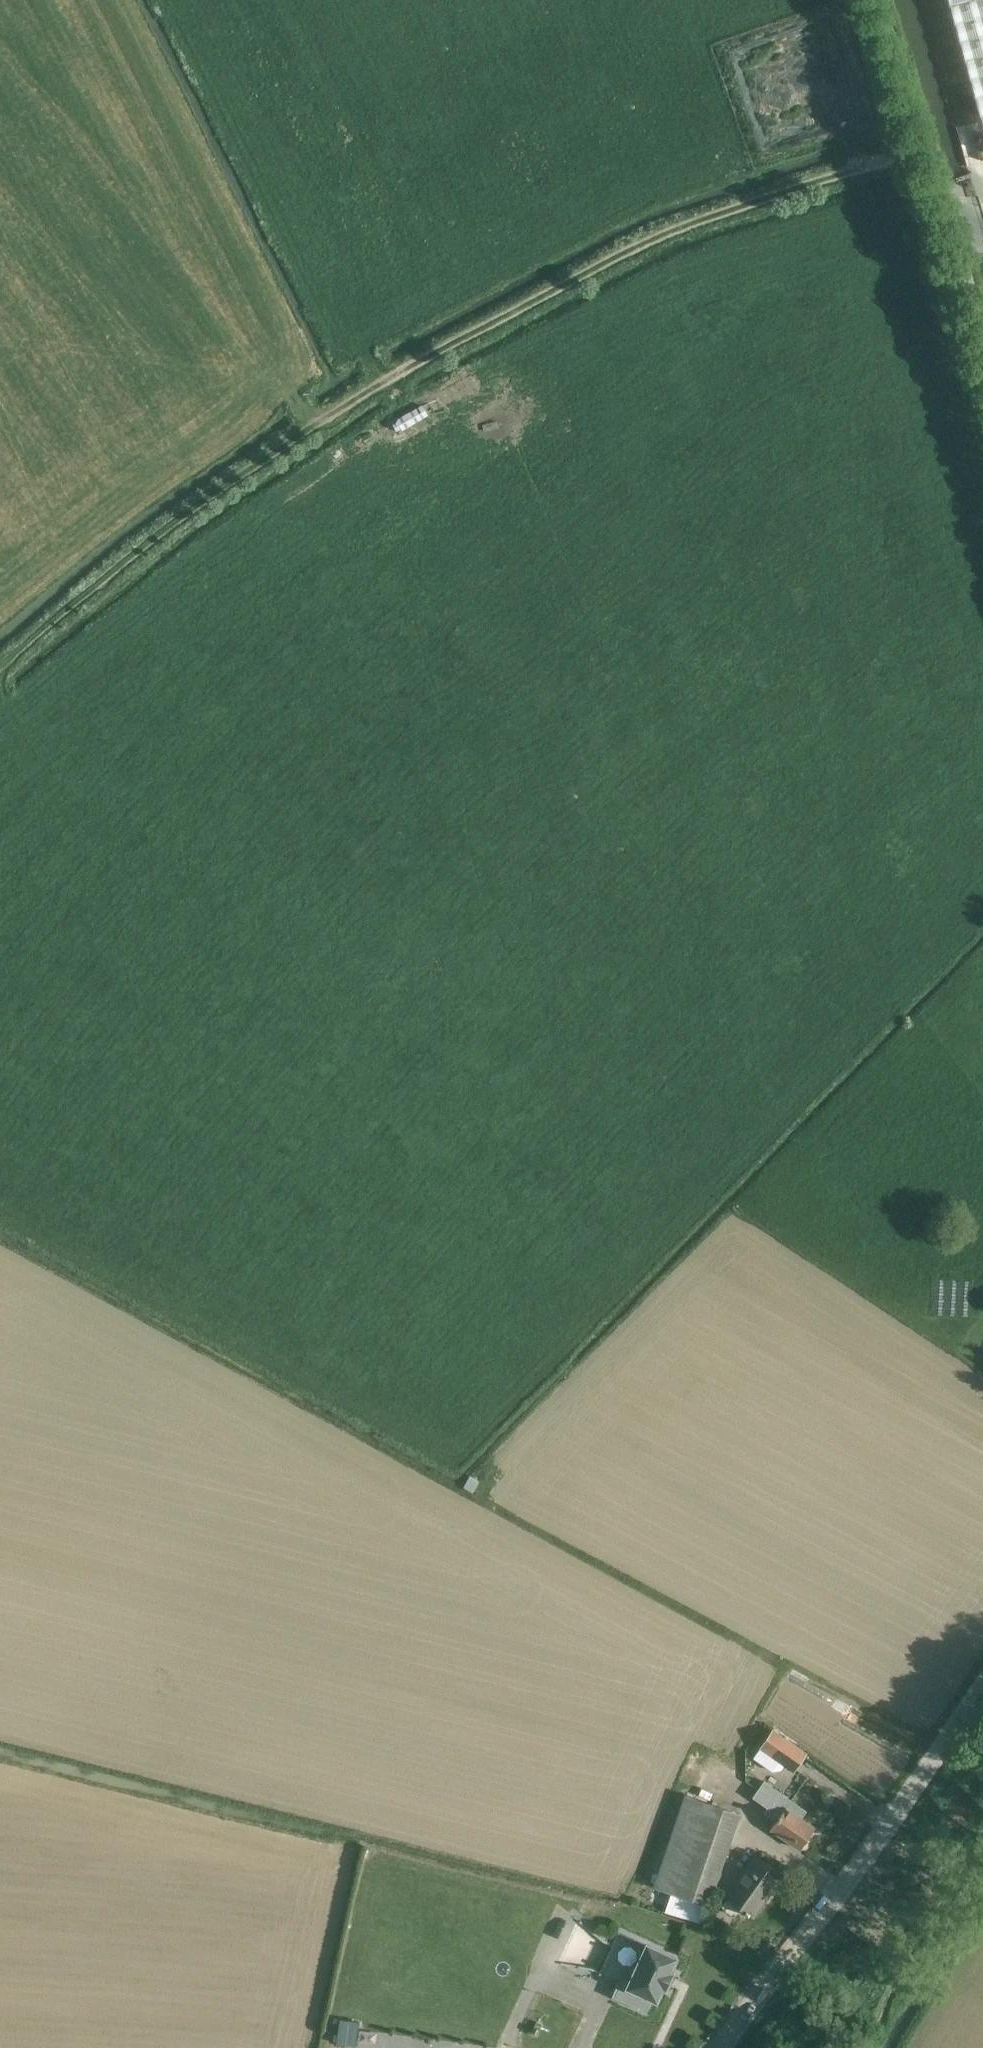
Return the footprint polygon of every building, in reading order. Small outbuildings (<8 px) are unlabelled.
[(982,123),(982,0),(949,0),(982,123)] [(396,420),(401,431),(431,419),(427,408),(396,420)] [(773,1728),(753,1758),(772,1771),(780,1770),(784,1765),(794,1772),(807,1752),(773,1728)] [(766,1806),(762,1811),(775,1819),(769,1828),(785,1839),(799,1848),(814,1827),(800,1817),(806,1810),(763,1779),(751,1795),(766,1806)] [(683,1793),(652,1886),(670,1893),(664,1911),(704,1925),(709,1905),(740,1813),(683,1793)] [(753,1915),(781,1874),(754,1855),(726,1896),(727,1897),(722,1905),(723,1909),(731,1914),(739,1913),(743,1908),(753,1915)] [(609,1944),(598,1968),(621,1979),(613,1996),(647,2011),(653,1999),(656,2001),(663,1986),(665,1987),(671,1973),(669,1972),(676,1958),(647,1945),(641,1958),(609,1944)]
